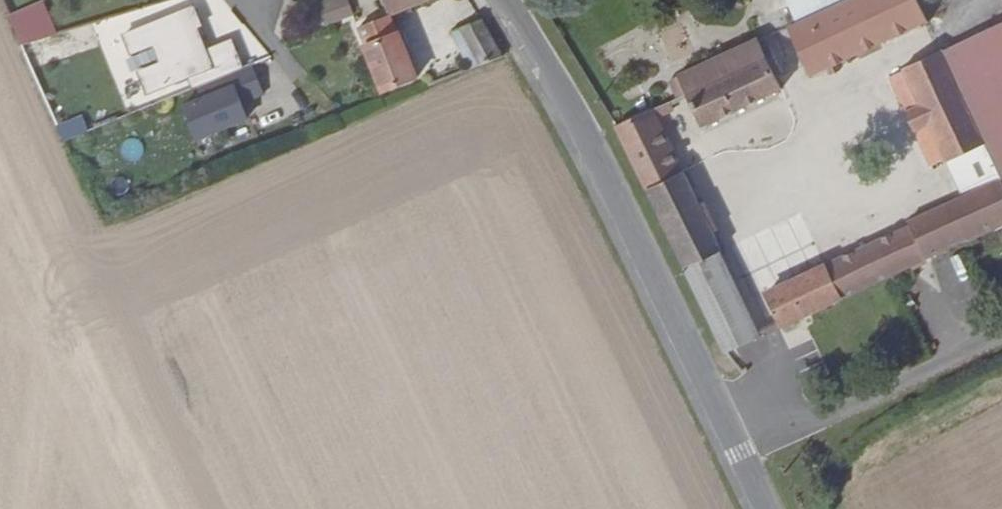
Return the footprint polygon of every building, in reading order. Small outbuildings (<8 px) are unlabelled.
[(8,13),(21,45),(56,31),(44,0),(41,0),(8,13)] [(350,0),(332,0),(320,4),(328,25),(355,15),(350,0)] [(391,16),(393,15),(430,0),(385,0),(391,16)] [(802,25),(856,0),(790,0),(802,25)] [(940,0),(856,0),(802,25),(793,29),(815,76),(931,22),(925,8),(941,1),(940,0)] [(193,77),(197,87),(243,69),(231,39),(205,49),(196,27),(202,25),(194,6),(125,33),(133,51),(155,42),(163,62),(143,70),(152,93),(193,77)] [(393,15),(391,16),(361,28),(386,92),(419,79),(393,15)] [(455,34),(473,69),(505,56),(484,20),(455,34)] [(945,51),(989,145),(1001,173),(1001,23),(945,51)] [(786,90),(764,40),(673,80),(681,97),(690,93),(706,127),(786,90)] [(989,145),(945,51),(908,68),(909,72),(895,79),(911,113),(910,114),(918,133),(921,134),(935,165),(948,159),(951,163),(954,161),(989,145)] [(183,107),(196,138),(246,117),(240,103),(264,94),(257,77),(252,65),(243,69),(197,87),(202,99),(183,107)] [(673,101),(655,109),(661,122),(678,113),(673,101)] [(655,109),(619,125),(650,188),(686,172),(661,122),(655,109)] [(57,123),(64,140),(89,129),(82,113),(57,123)] [(136,160),(145,143),(128,134),(119,151),(136,160)] [(954,161),(970,195),(1001,180),(1001,173),(989,145),(954,161)] [(724,251),(686,172),(650,188),(688,268),(724,251)] [(970,195),(912,222),(915,227),(930,258),(1001,224),(1001,180),(970,195)] [(828,268),(845,299),(930,258),(915,227),(828,268)] [(724,251),(688,268),(729,354),(737,350),(765,337),(724,251)] [(768,296),(783,329),(845,299),(828,268),(768,296)]
